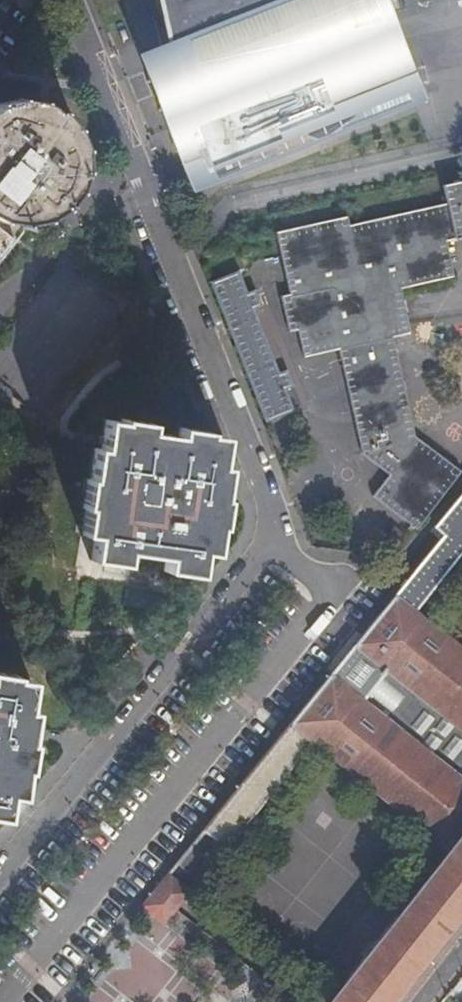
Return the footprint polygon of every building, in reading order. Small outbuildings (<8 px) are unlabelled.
[(160,20),(149,23),(160,74),(162,75),(172,123),(166,125),(169,134),(163,136),(177,170),(176,170),(184,191),(406,102),(378,32),(387,28),(381,0),(156,0),(160,20)] [(0,213),(21,216),(41,212),(59,201),(71,184),(78,165),(77,144),(69,125),(56,109),(37,99),(17,96),(0,100),(0,213)] [(271,231),(283,294),(275,295),(283,333),(291,331),(297,356),(332,349),(354,453),(379,475),(362,496),(408,534),(457,474),(408,431),(390,337),(406,334),(397,288),(449,277),(442,241),(461,237),(461,180),(439,185),(443,204),(345,225),(344,216),(271,231)] [(13,234),(0,224),(0,250),(13,234)] [(212,281),(260,424),(295,413),(254,289),(246,292),(239,271),(212,281)] [(157,570),(190,575),(195,552),(204,553),(208,529),(212,530),(218,498),(213,497),(218,469),(212,467),(217,438),(205,437),(205,433),(176,428),(173,441),(145,436),(148,424),(120,419),(119,422),(103,419),(98,448),(92,446),(86,476),(83,476),(77,506),(81,507),(76,532),(88,535),(84,558),(118,563),(120,551),(159,557),(157,570)] [(325,1001),(390,1001),(461,911),(461,650),(413,610),(451,563),(461,550),(461,491),(433,525),(443,534),(202,829),(225,847),(311,740),(446,850),(325,1001)] [(0,815),(3,794),(14,796),(18,767),(24,768),(28,739),(22,738),(27,706),(21,705),(25,680),(11,677),(11,673),(0,671),(0,815)] [(167,923),(194,890),(168,870),(141,903),(167,923)]
